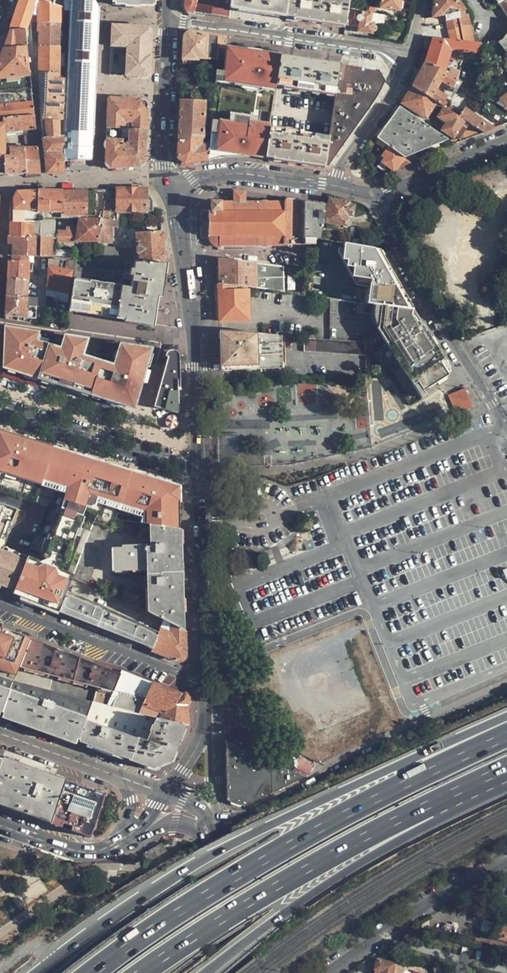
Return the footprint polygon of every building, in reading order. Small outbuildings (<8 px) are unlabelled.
[(51,3),(40,0),(20,0),(10,30),(25,29),(26,28),(31,13),(37,14),(37,23),(59,23),(59,6),(51,3)] [(66,79),(65,120),(64,135),(64,146),(64,162),(70,161),(85,160),(91,160),(98,7),(94,0),(64,0),(64,11),(69,11),(66,79)] [(193,12),(194,9),(196,0),(185,0),(184,7),(185,10),(187,11),(188,11),(193,12)] [(229,8),(230,0),(196,0),(194,9),(193,12),(228,18),(229,8)] [(288,0),(230,0),(229,8),(286,16),(288,0)] [(286,16),(331,23),(345,25),(349,0),(288,0),(286,16)] [(399,10),(399,8),(401,8),(402,2),(400,1),(400,0),(381,0),(380,7),(399,10)] [(473,30),(470,25),(468,15),(466,15),(465,11),(457,0),(434,0),(432,17),(434,26),(446,23),(448,33),(477,37),(475,34),(473,30)] [(506,17),(506,0),(496,0),(506,17)] [(372,34),(374,23),(370,22),(372,13),(352,9),(348,9),(346,25),(358,27),(358,32),(372,34)] [(59,23),(37,23),(30,23),(31,40),(32,40),(39,40),(39,46),(59,46),(59,23)] [(126,63),(125,76),(143,77),(145,76),(148,75),(149,73),(150,71),(151,31),(151,29),(149,27),(148,27),(111,25),(110,47),(120,47),(120,50),(126,50),(126,63)] [(506,32),(501,40),(497,42),(506,54),(506,30),(506,32)] [(428,31),(427,36),(433,37),(478,43),(478,38),(477,37),(448,33),(428,31)] [(226,48),(227,38),(190,32),(188,32),(186,33),(185,33),(183,37),(182,59),(198,60),(198,59),(225,60),(226,48)] [(478,43),(433,37),(426,61),(456,79),(463,51),(467,51),(466,56),(468,56),(467,59),(479,60),(478,43)] [(30,73),(29,68),(27,46),(4,48),(0,59),(0,78),(30,75),(30,73)] [(60,53),(59,46),(39,46),(39,51),(39,73),(60,73),(60,66),(60,53)] [(280,56),(226,48),(223,79),(233,81),(240,84),(253,86),(258,86),(264,85),(275,85),(280,56)] [(118,63),(126,63),(126,50),(120,50),(119,50),(118,63)] [(335,94),(339,64),(280,56),(275,85),(335,94)] [(412,87),(435,102),(438,104),(441,105),(446,97),(435,90),(440,81),(451,88),(456,79),(426,61),(412,87)] [(384,81),(378,70),(339,64),(335,94),(329,136),(324,166),(327,166),(369,108),(378,94),(381,88),(384,81)] [(39,73),(41,120),(63,120),(64,80),(64,79),(59,79),(60,73),(39,73)] [(30,75),(0,78),(0,91),(31,87),(30,75)] [(475,90),(473,90),(463,84),(461,88),(472,95),(475,91),(475,90)] [(2,118),(34,115),(31,87),(0,91),(0,118),(2,118)] [(425,118),(435,102),(412,87),(402,103),(425,118)] [(499,95),(500,95),(498,97),(500,99),(506,93),(506,89),(499,95)] [(108,99),(107,128),(146,130),(147,109),(146,109),(145,107),(144,105),(141,102),(139,101),(139,99),(109,97),(108,99)] [(503,124),(506,122),(506,110),(488,99),(481,111),(503,124)] [(205,101),(180,100),(179,118),(204,119),(205,101)] [(450,106),(448,110),(451,112),(464,120),(472,126),(484,133),(495,128),(464,108),(462,113),(450,106)] [(446,139),(426,126),(400,107),(378,139),(388,146),(403,157),(446,139)] [(463,122),(464,120),(451,112),(448,110),(444,107),(438,116),(447,122),(442,130),(453,137),(454,136),(463,122)] [(37,143),(36,138),(34,115),(2,118),(2,124),(0,125),(0,174),(26,173),(23,148),(10,148),(10,154),(8,154),(7,146),(4,146),(4,131),(24,129),(25,143),(37,143)] [(228,126),(211,124),(208,160),(218,158),(240,156),(263,160),(265,158),(269,128),(255,126),(256,119),(229,115),(228,126)] [(179,128),(179,135),(203,136),(204,119),(179,118),(179,128)] [(65,120),(63,120),(41,120),(43,137),(43,138),(64,135),(65,120)] [(468,125),(463,122),(454,136),(459,139),(468,125)] [(145,162),(146,130),(107,128),(106,136),(105,163),(111,169),(140,167),(145,162)] [(324,166),(329,136),(269,128),(265,158),(324,166)] [(47,172),(64,172),(64,162),(64,146),(64,135),(43,138),(47,172)] [(184,164),(208,160),(209,144),(201,145),(201,138),(203,138),(203,136),(179,135),(178,158),(184,164)] [(381,162),(393,170),(398,168),(411,163),(403,157),(388,146),(381,156),(384,158),(381,162)] [(40,173),(37,148),(23,148),(26,173),(30,173),(40,173)] [(146,188),(116,188),(116,202),(111,202),(112,211),(153,211),(153,200),(151,196),(147,196),(146,188)] [(36,210),(37,191),(22,191),(15,191),(12,198),(12,208),(10,209),(9,221),(13,221),(12,235),(12,237),(52,237),(52,238),(56,238),(57,231),(55,231),(55,222),(36,221),(23,221),(23,217),(23,210),(36,210)] [(61,210),(61,191),(37,191),(36,210),(61,210)] [(87,218),(86,191),(61,191),(61,210),(61,218),(78,218),(87,218)] [(95,219),(87,220),(78,220),(77,228),(75,241),(98,242),(103,211),(106,191),(93,191),(93,207),(95,208),(95,219)] [(245,202),(245,192),(233,192),(233,201),(210,201),(210,211),(207,210),(207,218),(207,228),(207,236),(214,244),(219,246),(219,244),(259,244),(265,246),(267,244),(311,244),(318,239),(321,239),(326,204),(286,197),(283,200),(284,202),(269,202),(265,200),(261,202),(245,202)] [(348,205),(349,203),(329,199),(326,221),(345,224),(347,214),(353,215),(355,206),(348,205)] [(36,217),(36,210),(23,210),(23,217),(23,221),(36,221),(36,217)] [(98,242),(98,243),(111,243),(111,226),(117,226),(117,221),(108,220),(108,211),(103,211),(98,242)] [(62,230),(57,230),(57,231),(56,238),(57,242),(74,243),(75,241),(77,228),(73,227),(73,224),(62,223),(62,230)] [(137,250),(97,246),(95,261),(125,262),(164,263),(163,248),(162,231),(135,233),(136,241),(138,241),(139,246),(137,247),(137,250)] [(51,257),(52,247),(52,238),(52,237),(12,237),(12,255),(28,256),(48,257),(51,257)] [(367,303),(407,309),(397,290),(374,249),(343,243),(342,260),(346,261),(346,267),(353,268),(352,277),(370,279),(367,303)] [(48,259),(48,257),(28,256),(28,262),(28,265),(32,265),(48,266),(48,259)] [(283,267),(218,258),(218,284),(284,292),(283,267)] [(58,269),(58,260),(56,259),(48,259),(48,266),(47,279),(46,289),(68,293),(72,271),(58,269)] [(28,281),(28,265),(28,262),(12,260),(7,260),(6,279),(28,281)] [(75,269),(76,260),(72,260),(67,260),(67,268),(75,269)] [(73,281),(68,314),(153,327),(158,296),(162,296),(167,263),(164,263),(125,262),(121,288),(73,281)] [(31,279),(38,279),(47,279),(48,266),(32,265),(31,279)] [(5,296),(27,298),(27,289),(28,281),(6,279),(5,296)] [(38,288),(46,289),(47,279),(38,279),(38,288)] [(36,290),(27,289),(27,298),(35,299),(36,290)] [(46,289),(45,296),(61,298),(60,301),(67,302),(68,293),(46,289)] [(249,321),(248,289),(219,291),(219,321),(249,321)] [(5,296),(4,316),(34,318),(35,299),(27,298),(5,296)] [(367,303),(361,303),(386,343),(421,398),(440,386),(436,381),(448,374),(446,371),(450,369),(413,310),(407,309),(367,303)] [(6,326),(3,365),(38,377),(49,345),(35,340),(38,331),(6,326)] [(283,368),(282,336),(247,332),(221,331),(222,372),(283,368)] [(38,377),(90,393),(100,362),(81,356),(86,339),(65,336),(61,349),(49,345),(38,377)] [(365,355),(365,342),(342,340),(305,338),(305,351),(365,355)] [(150,349),(121,344),(114,366),(100,362),(90,393),(133,407),(150,349)] [(164,370),(153,407),(173,411),(178,412),(178,404),(177,357),(173,353),(171,353),(169,354),(168,357),(164,370)] [(184,357),(177,357),(178,404),(185,404),(184,357)] [(453,387),(455,392),(465,388),(463,384),(453,387)] [(472,406),(465,388),(455,392),(449,395),(456,413),(472,406)] [(230,439),(228,440),(225,443),(223,444),(224,453),(231,458),(238,452),(239,444),(230,439)] [(0,505),(0,538),(2,532),(7,520),(11,522),(16,509),(3,504),(2,506),(0,505)] [(47,506),(40,504),(36,516),(43,518),(47,506)] [(11,522),(7,520),(2,532),(6,533),(11,522)] [(94,523),(90,532),(72,579),(87,584),(108,528),(94,523)] [(147,612),(162,619),(182,629),(179,529),(149,525),(149,546),(111,548),(112,570),(146,569),(147,612)] [(2,549),(0,554),(0,589),(13,594),(26,559),(2,549)] [(67,592),(59,612),(152,648),(157,632),(134,621),(85,599),(67,592)] [(185,630),(182,629),(162,619),(157,632),(152,648),(151,650),(178,661),(182,661),(184,659),(185,656),(185,630)] [(16,683),(33,640),(0,627),(0,677),(16,683)] [(93,686),(87,700),(92,701),(93,702),(106,705),(112,690),(120,673),(33,640),(16,683),(39,688),(47,669),(93,686)] [(152,682),(121,670),(120,673),(112,690),(118,691),(145,698),(152,682)] [(29,722),(77,739),(92,701),(87,700),(39,688),(16,683),(0,677),(0,711),(29,722)] [(145,698),(118,691),(112,706),(157,718),(184,725),(188,726),(188,701),(185,696),(152,682),(145,698)] [(118,691),(112,690),(106,705),(112,706),(118,691)] [(112,706),(106,705),(93,702),(85,721),(137,739),(137,738),(147,741),(157,718),(112,706)] [(137,739),(85,721),(79,739),(91,744),(91,746),(117,755),(118,754),(128,757),(128,759),(151,768),(171,759),(184,725),(157,718),(147,741),(137,738),(137,739)] [(285,768),(279,766),(247,752),(241,749),(233,745),(225,742),(227,797),(227,800),(245,806),(304,777),(292,772),(285,768)] [(3,756),(0,764),(0,805),(50,823),(65,778),(3,756)] [(50,823),(90,837),(106,793),(65,778),(50,823)] [(166,851),(161,843),(143,854),(148,862),(166,851)] [(495,938),(506,941),(506,925),(498,923),(495,938)] [(378,956),(378,961),(376,969),(383,971),(383,972),(393,972),(395,966),(396,960),(378,956)]
